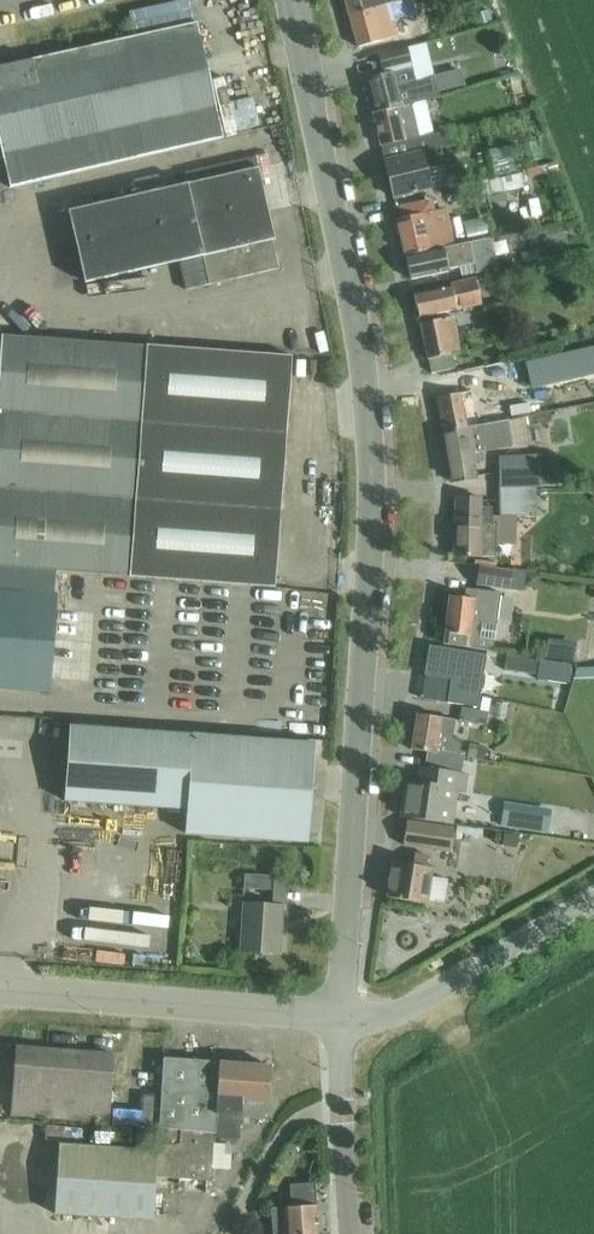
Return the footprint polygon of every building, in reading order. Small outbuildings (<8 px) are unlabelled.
[(236,25),(230,0),(218,0),(225,28),(236,25)] [(249,22),(261,21),(259,0),(246,0),(249,22)] [(350,15),(401,2),(401,0),(346,0),(350,15)] [(390,5),(350,15),(359,49),(410,34),(401,2),(390,5)] [(5,155),(12,188),(224,140),(197,23),(0,68),(0,133),(5,155)] [(377,55),(381,69),(411,61),(407,47),(377,55)] [(368,79),(376,112),(377,112),(377,113),(408,105),(408,106),(437,98),(432,79),(415,83),(411,69),(368,79)] [(252,80),(253,104),(265,103),(263,79),(252,80)] [(377,112),(376,112),(372,113),(381,146),(416,138),(408,106),(408,105),(377,113),(377,112)] [(434,150),(452,146),(448,131),(403,142),(407,156),(384,161),(393,198),(430,189),(426,170),(438,167),(434,150)] [(511,146),(487,151),(494,178),(517,173),(511,146)] [(87,283),(139,271),(204,256),(211,285),(280,269),(273,240),(275,239),(259,170),(71,214),(87,283)] [(521,174),(488,181),(488,179),(458,186),(461,202),(492,194),(524,187),(521,174)] [(402,220),(398,221),(406,258),(456,247),(448,208),(434,211),(432,201),(400,208),(402,220)] [(491,239),(456,247),(406,258),(411,281),(448,273),(448,271),(474,265),(476,274),(498,269),(491,239)] [(450,283),(451,288),(414,296),(419,318),(483,304),(477,277),(450,283)] [(463,310),(470,342),(484,339),(477,307),(463,310)] [(452,355),(466,351),(465,346),(460,348),(453,317),(420,324),(431,374),(455,369),(452,355)] [(58,579),(58,572),(129,577),(139,577),(274,588),(293,357),(147,346),(139,345),(3,336),(0,379),(0,575),(58,579)] [(525,362),(531,386),(593,372),(593,347),(525,362)] [(515,368),(514,361),(457,374),(460,388),(489,382),(488,374),(515,368)] [(437,399),(444,432),(478,425),(472,392),(437,399)] [(524,401),(484,407),(486,423),(526,416),(524,401)] [(551,422),(550,412),(526,416),(486,423),(478,425),(444,432),(452,482),(476,478),(474,461),(483,460),(482,451),(531,442),(528,426),(551,422)] [(499,458),(500,488),(526,488),(536,488),(536,457),(499,458)] [(526,488),(500,488),(500,516),(537,515),(536,488),(526,488)] [(454,556),(495,558),(496,523),(491,523),(491,509),(482,508),(482,499),(457,498),(454,556)] [(477,585),(509,590),(512,569),(480,565),(477,585)] [(58,579),(0,575),(0,689),(49,692),(58,579)] [(444,645),(485,653),(494,654),(501,592),(466,588),(465,599),(449,597),(444,645)] [(429,645),(424,675),(451,679),(447,703),(478,707),(481,690),(482,683),(486,655),(429,645)] [(538,674),(537,679),(568,684),(571,667),(540,662),(538,674)] [(460,721),(487,725),(489,712),(462,707),(460,721)] [(411,749),(426,752),(459,757),(459,756),(462,740),(453,739),(456,722),(417,715),(411,749)] [(64,801),(139,806),(187,810),(185,834),(307,842),(314,744),(70,726),(64,801)] [(406,781),(401,817),(450,824),(455,791),(462,793),(465,775),(460,774),(463,757),(459,756),(459,757),(426,752),(422,784),(406,781)] [(407,821),(403,844),(450,851),(453,828),(407,821)] [(392,862),(387,898),(427,904),(428,899),(445,902),(449,879),(431,876),(433,869),(426,868),(428,856),(415,854),(413,866),(392,862)] [(243,888),(273,890),(274,876),(244,874),(243,888)] [(240,952),(280,955),(283,906),(243,903),(240,952)] [(180,921),(181,907),(146,906),(145,937),(180,938),(180,921)] [(11,1116),(108,1123),(113,1056),(16,1049),(11,1116)] [(58,1145),(53,1215),(152,1220),(154,1190),(155,1178),(206,1182),(212,1182),(213,1169),(230,1170),(232,1145),(214,1144),(215,1138),(239,1140),(241,1117),(262,1118),(263,1103),(268,1103),(270,1067),(163,1060),(157,1151),(58,1145)] [(293,1185),(294,1201),(316,1200),(315,1184),(293,1185)] [(26,1189),(0,1188),(0,1203),(25,1205),(26,1189)] [(316,1206),(271,1209),(273,1233),(318,1233),(316,1206)]
